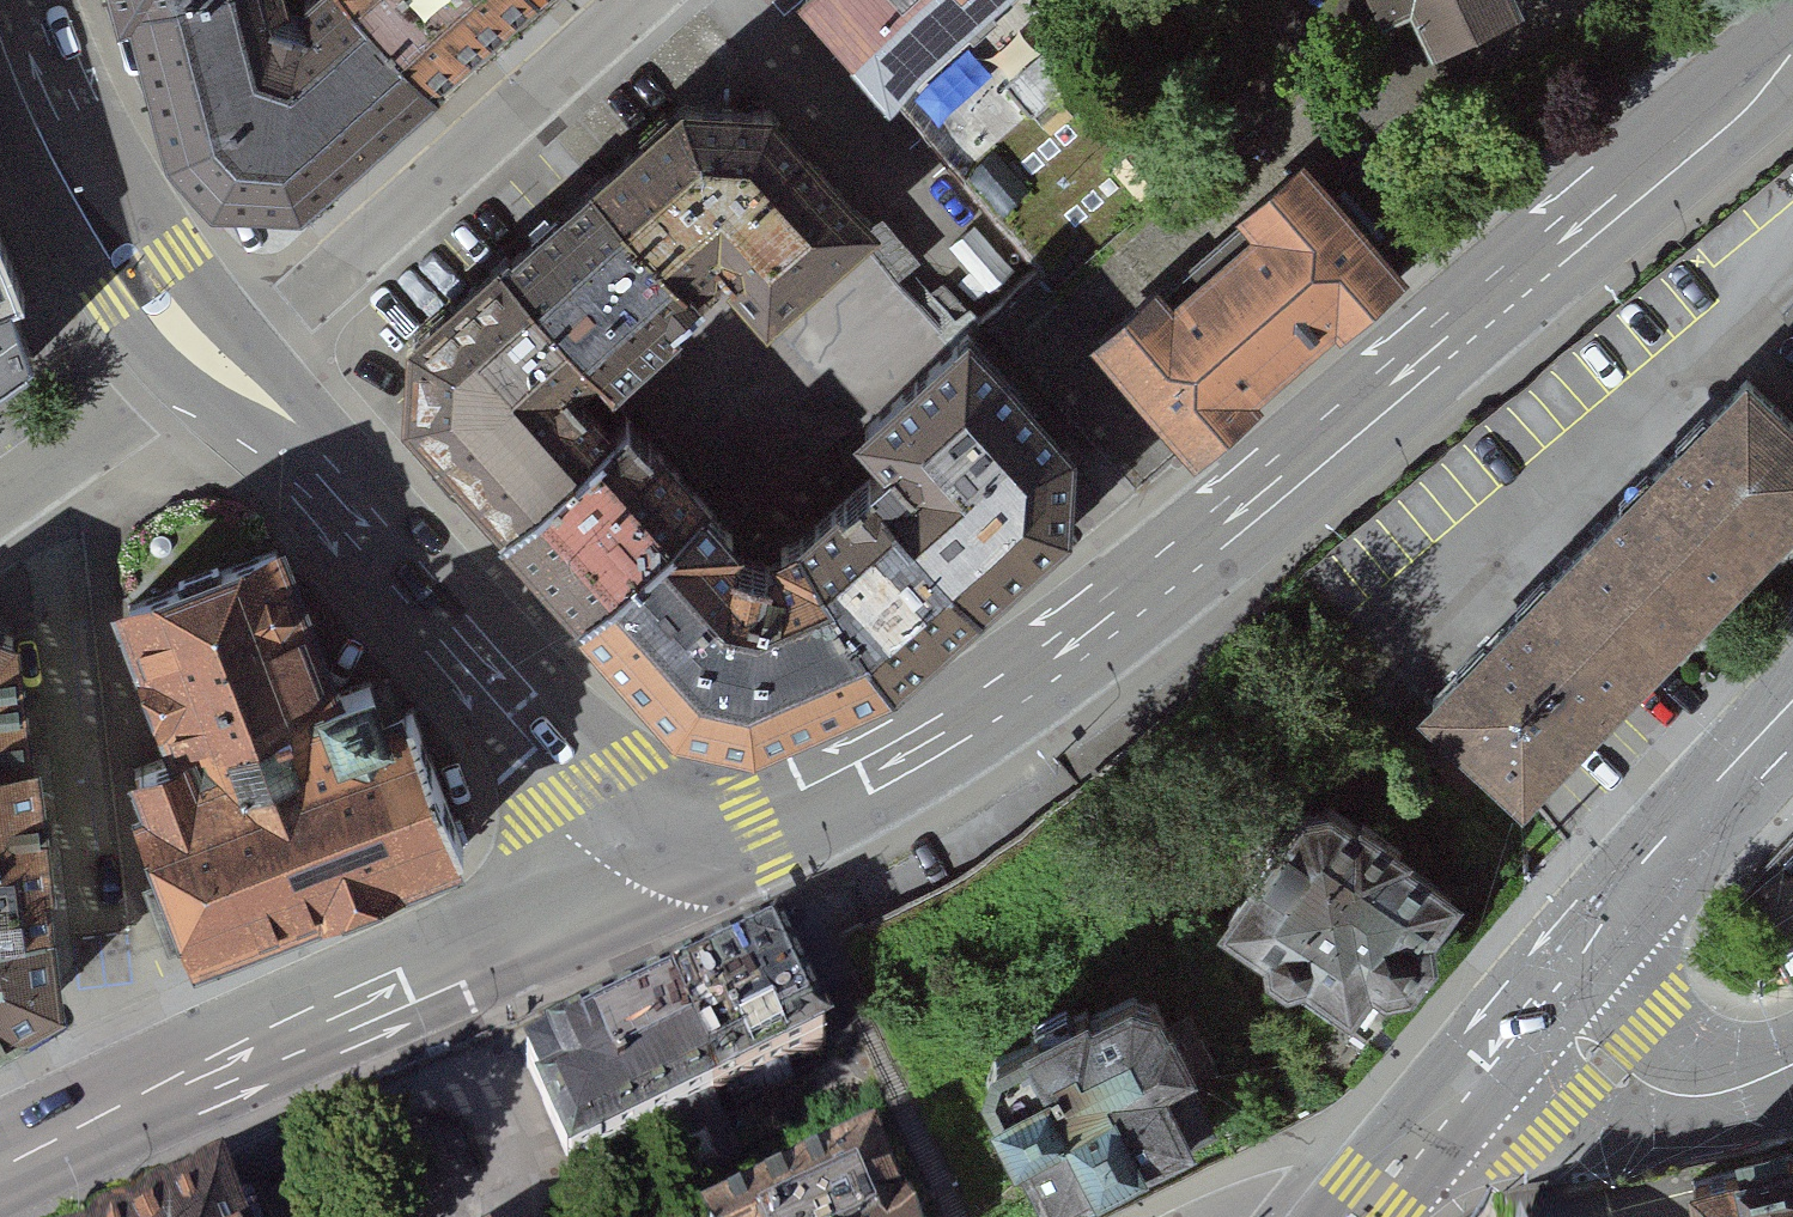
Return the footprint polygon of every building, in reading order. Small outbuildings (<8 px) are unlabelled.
[(431,72),(360,0),(129,0),(169,145),(210,197),(287,203),(431,72)] [(431,72),(511,0),(360,0),(431,72)] [(898,101),(1006,0),(804,0),(898,101)] [(1439,36),(1506,0),(1420,0),(1439,36)] [(1423,28),(1391,42),(1410,87),(1442,74),(1423,28)] [(691,74),(582,159),(698,290),(726,261),(769,314),(888,220),(765,83),(691,74)] [(1399,261),(1288,141),(1227,197),(1242,214),(1170,280),(1148,256),(1077,321),(1191,444),(1257,384),(1243,370),(1325,294),(1343,313),(1399,261)] [(582,159),(498,228),(612,351),(698,290),(582,159)] [(612,351),(498,228),(396,322),(402,402),(491,496),(603,410),(591,370),(612,351)] [(37,372),(3,307),(21,302),(0,251),(0,397),(37,372)] [(876,435),(850,454),(959,591),(1070,510),(1086,429),(968,294),(842,405),(876,435)] [(1648,641),(1792,492),(1792,481),(1680,372),(1530,526),(1648,641)] [(603,410),(491,496),(572,601),(684,515),(603,410)] [(850,454),(766,521),(874,658),(959,591),(850,454)] [(684,515),(572,601),(668,707),(746,724),(874,658),(766,521),(722,553),(684,515)] [(1530,526),(1359,701),(1477,816),(1648,641),(1530,526)] [(342,729),(282,554),(124,608),(178,775),(139,789),(192,944),(467,848),(417,703),(342,729)] [(59,989),(16,618),(0,613),(0,1020),(59,989)] [(1460,890),(1309,775),(1214,900),(1365,1015),(1460,890)] [(779,930),(538,1039),(590,1152),(830,1043),(779,930)] [(985,1047),(978,1074),(1052,1216),(1225,1127),(1181,1043),(1141,966),(985,1047)] [(742,1216),(912,1216),(882,1152),(742,1216)] [(136,1216),(244,1216),(224,1176),(136,1216)] [(1682,1203),(1685,1216),(1792,1216),(1792,1177),(1682,1203)]
